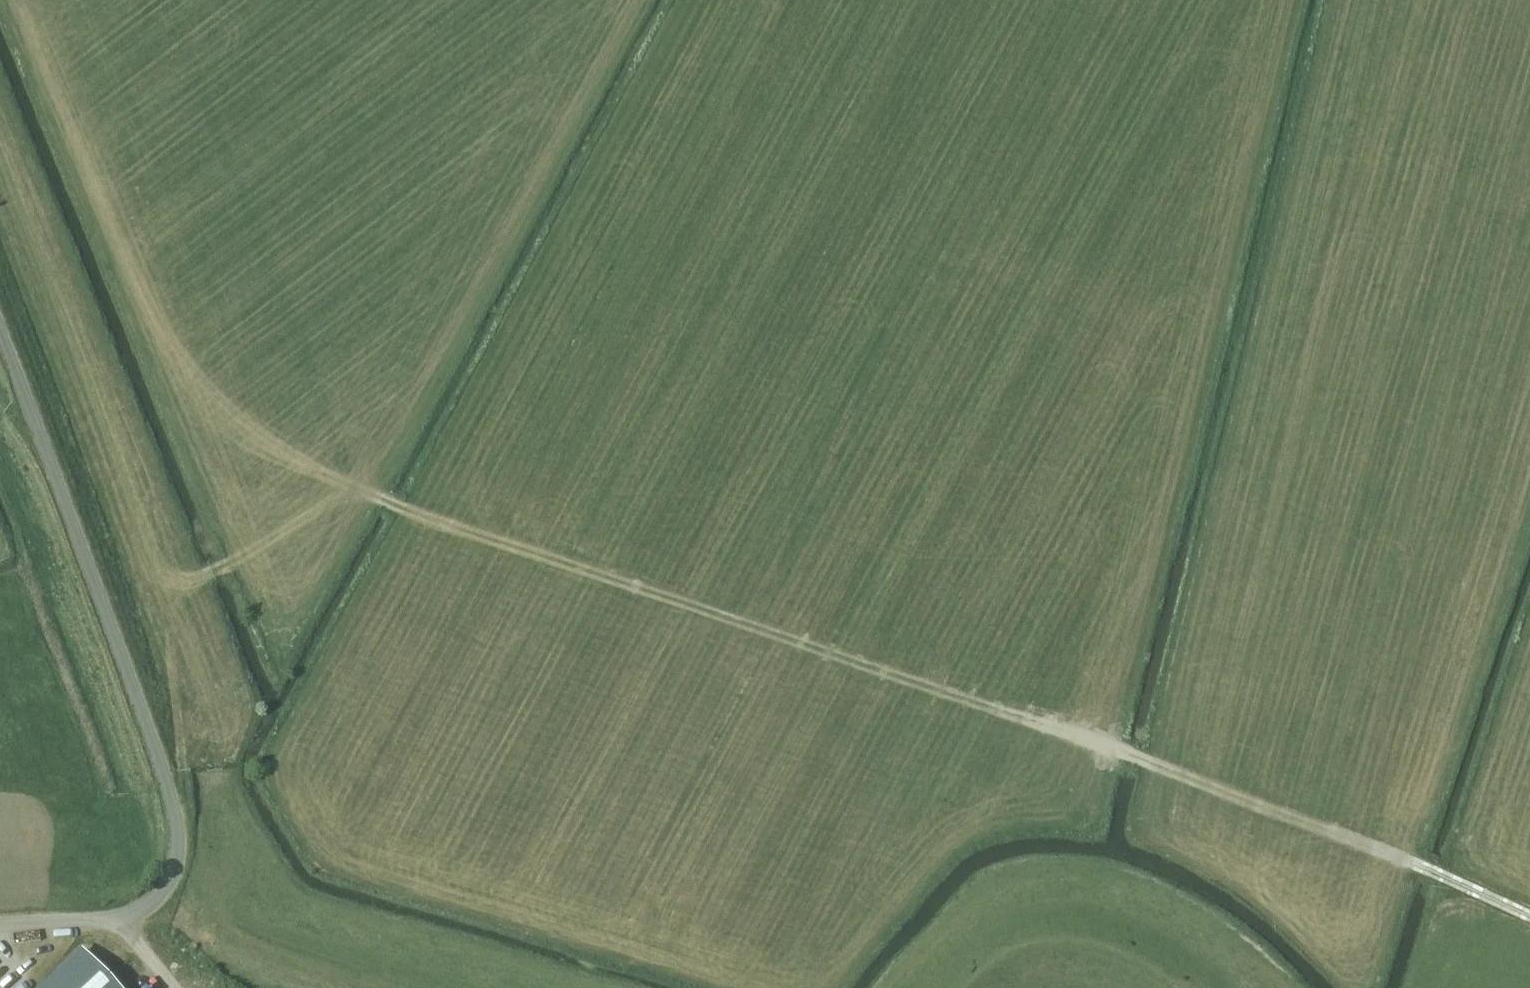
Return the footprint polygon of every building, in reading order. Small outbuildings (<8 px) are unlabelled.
[(81,952),(42,987),(114,987),(81,952)]
